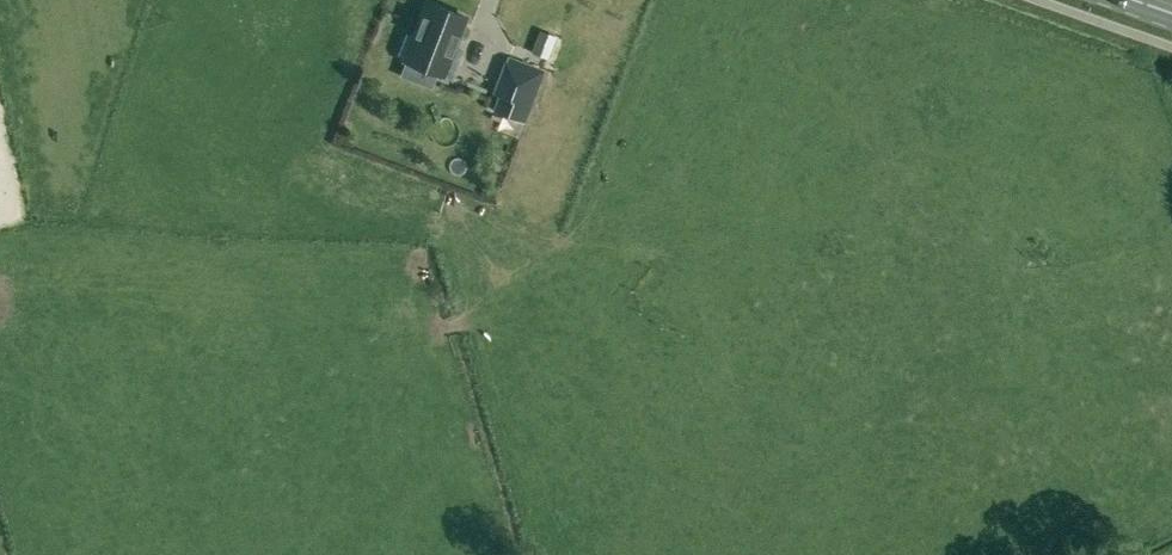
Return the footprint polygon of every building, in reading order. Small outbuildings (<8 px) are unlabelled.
[(427,2),(413,36),(407,34),(399,54),(405,57),(404,60),(406,60),(438,73),(452,78),(462,51),(455,48),(467,17),(427,2)] [(548,58),(557,37),(540,31),(532,52),(548,58)] [(508,58),(495,93),(500,95),(494,110),(523,121),(542,71),(508,58)]
